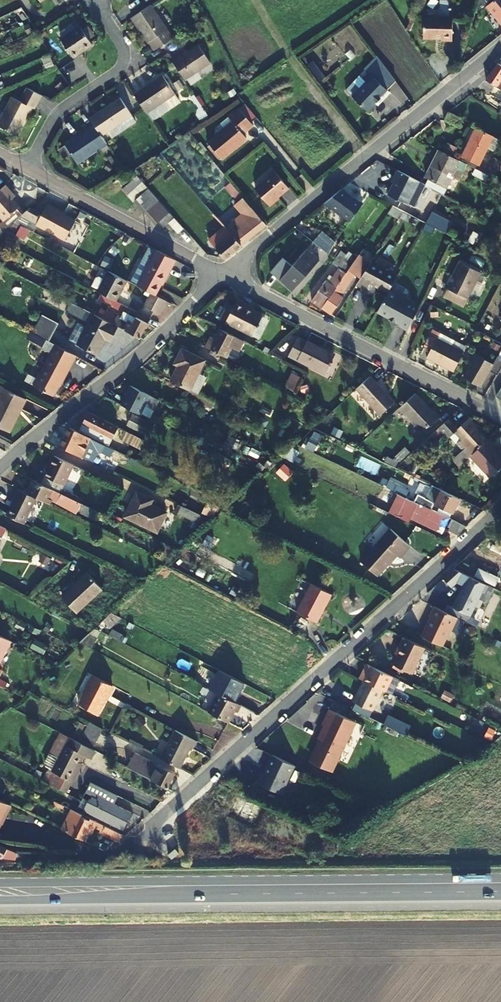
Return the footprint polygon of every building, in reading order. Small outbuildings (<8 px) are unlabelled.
[(429,33),(443,33),(443,37),(453,37),(452,12),(449,12),(449,5),(451,5),(451,1),(449,1),(449,0),(439,0),(439,1),(438,3),(438,12),(429,12),(429,33)] [(500,25),(500,0),(479,0),(476,10),(478,12),(485,6),(500,25)] [(149,41),(155,49),(172,37),(150,4),(131,17),(148,42),(149,41)] [(90,44),(78,27),(59,40),(71,57),(90,44)] [(172,59),(184,76),(209,59),(197,42),(172,59)] [(70,86),(90,71),(78,55),(58,70),(70,86)] [(500,76),(500,75),(500,64),(497,62),(485,79),(500,88),(500,77),(500,76)] [(162,72),(134,91),(147,110),(175,90),(162,72)] [(380,101),(386,95),(367,77),(361,83),(363,85),(350,100),(365,115),(379,100),(380,101)] [(0,121),(0,126),(16,134),(32,105),(33,106),(40,93),(27,86),(20,99),(12,95),(0,121)] [(119,96),(90,117),(94,123),(102,134),(109,130),(118,123),(122,128),(136,118),(119,96)] [(252,124),(237,107),(227,115),(230,120),(206,140),(220,158),(234,148),(232,146),(245,135),(242,132),(252,124)] [(460,117),(447,111),(443,118),(457,124),(460,117)] [(102,134),(94,123),(66,145),(79,163),(108,142),(102,134)] [(118,123),(109,130),(113,135),(122,128),(118,123)] [(477,163),(492,135),(475,127),(461,155),(477,163)] [(457,160),(438,150),(424,173),(425,174),(422,180),(443,191),(451,177),(457,166),(454,165),(457,160)] [(161,162),(156,155),(144,164),(148,170),(161,162)] [(488,175),(490,177),(499,161),(494,159),(491,165),(486,162),(481,172),(488,175)] [(465,164),(457,160),(454,165),(457,166),(451,177),(457,180),(465,164)] [(419,178),(397,167),(392,179),(394,180),(388,192),(407,202),(419,178)] [(481,172),(474,168),(471,174),(484,181),(488,175),(481,172)] [(131,169),(116,179),(120,184),(135,174),(132,171),(131,169)] [(288,188),(275,173),(255,190),(270,207),(278,200),(277,198),(288,188)] [(142,182),(136,176),(121,189),(127,195),(142,182)] [(133,202),(134,201),(147,189),(142,182),(127,195),(133,202)] [(226,186),(234,196),(239,192),(231,182),(226,186)] [(25,211),(13,199),(10,196),(13,193),(6,185),(0,190),(0,217),(3,220),(0,223),(0,225),(4,229),(13,221),(25,211)] [(147,189),(134,201),(145,213),(157,202),(158,201),(147,189)] [(324,203),(349,221),(362,203),(353,197),(352,199),(346,195),(347,193),(341,189),(324,203)] [(203,204),(193,191),(187,196),(199,210),(191,216),(195,221),(204,215),(206,217),(208,216),(210,218),(206,221),(221,237),(212,245),(225,259),(241,245),(240,244),(226,229),(203,204)] [(263,223),(242,198),(238,201),(236,198),(234,201),(236,203),(238,201),(244,209),(242,210),(240,212),(243,215),(233,223),(246,239),(249,237),(264,224),(263,223)] [(151,219),(164,207),(158,201),(157,202),(145,213),(151,219)] [(40,214),(28,207),(25,211),(13,221),(29,230),(31,231),(35,223),(62,239),(73,220),(45,204),(40,214)] [(403,210),(393,205),(387,212),(398,218),(403,210)] [(169,213),(164,207),(151,219),(156,225),(159,222),(168,215),(169,213)] [(425,222),(445,232),(446,228),(450,221),(431,211),(425,222)] [(164,228),(168,223),(172,220),(174,218),(169,213),(168,215),(159,222),(164,228)] [(180,226),(174,218),(172,220),(168,223),(178,234),(183,229),(180,226)] [(183,229),(189,235),(198,227),(190,218),(180,226),(183,229)] [(4,229),(4,230),(23,240),(29,230),(13,221),(4,229)] [(246,239),(233,223),(226,229),(240,244),(246,239)] [(446,228),(445,232),(453,236),(455,233),(446,228)] [(334,256),(342,246),(321,231),(314,241),(334,256)] [(317,260),(305,249),(278,279),(291,290),(317,260)] [(352,263),(356,257),(348,252),(346,255),(340,250),(331,263),(338,267),(328,281),(326,280),(311,301),(321,308),(321,307),(352,263)] [(156,251),(149,264),(137,287),(151,295),(155,297),(173,261),(156,251)] [(358,254),(356,257),(352,263),(321,307),(330,313),(342,295),(340,294),(354,274),(359,278),(370,261),(358,254)] [(137,287),(149,264),(141,260),(129,283),(137,287)] [(359,278),(356,283),(365,289),(369,283),(385,293),(394,277),(370,261),(359,278)] [(462,261),(454,274),(458,276),(451,288),(447,287),(442,295),(463,306),(481,272),(462,261)] [(104,296),(116,302),(126,282),(108,272),(97,292),(104,296)] [(454,274),(447,287),(451,288),(458,276),(454,274)] [(417,306),(387,289),(385,293),(374,309),(387,316),(387,315),(393,318),(393,319),(396,321),(396,323),(405,328),(417,306)] [(159,314),(165,302),(155,297),(151,295),(145,306),(159,314)] [(120,304),(116,302),(104,296),(101,302),(116,310),(120,304)] [(234,300),(231,306),(224,320),(223,320),(249,335),(259,316),(246,309),(247,307),(234,300)] [(224,320),(231,306),(224,303),(216,315),(224,320)] [(101,318),(118,327),(136,336),(140,338),(148,323),(125,311),(120,319),(105,311),(101,318)] [(29,331),(42,338),(48,341),(57,324),(38,314),(29,331)] [(93,314),(81,336),(77,345),(97,355),(105,339),(110,342),(118,327),(101,318),(93,314)] [(449,368),(460,350),(434,336),(438,330),(431,326),(423,339),(429,343),(425,351),(439,359),(438,361),(449,368)] [(208,335),(203,346),(216,353),(223,356),(228,347),(235,350),(240,341),(233,337),(216,329),(212,337),(208,335)] [(460,350),(463,344),(438,330),(434,336),(460,350)] [(323,376),(336,354),(323,347),(324,345),(310,337),(309,339),(300,334),(288,356),(323,376)] [(58,379),(72,354),(51,342),(29,383),(49,394),(57,378),(58,379)] [(323,347),(336,354),(337,353),(324,345),(323,347)] [(167,380),(186,390),(202,360),(180,348),(172,363),(175,365),(167,380)] [(439,359),(425,351),(423,354),(437,362),(438,361),(439,359)] [(500,360),(494,356),(489,363),(473,353),(459,374),(476,385),(486,370),(492,374),(500,360)] [(287,387),(296,391),(303,378),(294,374),(287,387)] [(371,378),(361,388),(384,414),(398,401),(374,375),(371,378)] [(120,401),(139,411),(147,394),(128,385),(120,401)] [(2,388),(0,392),(0,429),(5,432),(17,409),(20,410),(25,400),(2,388)] [(410,399),(402,406),(425,431),(443,414),(437,409),(419,390),(410,399)] [(137,413),(139,411),(120,401),(119,404),(137,413)] [(89,437),(107,446),(117,426),(88,411),(78,431),(89,437)] [(121,411),(116,420),(147,435),(152,425),(131,414),(131,416),(121,411)] [(472,454),(490,438),(477,424),(479,423),(472,415),(466,420),(462,419),(459,422),(453,416),(434,433),(436,435),(441,440),(448,433),(450,435),(457,428),(464,436),(463,437),(469,444),(457,454),(464,461),(472,454)] [(68,427),(59,445),(91,461),(96,450),(99,452),(103,444),(89,437),(78,431),(68,427)] [(313,430),(306,447),(314,450),(322,434),(313,430)] [(436,435),(434,433),(425,441),(427,443),(436,435)] [(223,446),(238,455),(235,460),(254,471),(263,456),(246,446),(228,436),(223,446)] [(472,454),(492,476),(500,468),(500,452),(494,444),(495,443),(490,438),(472,454)] [(425,441),(421,445),(426,452),(431,447),(427,443),(425,441)] [(403,459),(413,451),(409,446),(398,454),(403,459)] [(50,470),(43,485),(65,495),(78,467),(58,458),(52,470),(50,470)] [(284,462),(276,472),(286,480),(294,471),(284,462)] [(38,499),(51,505),(53,501),(90,518),(92,516),(97,518),(100,512),(65,495),(43,485),(30,479),(24,492),(38,499)] [(409,490),(398,485),(395,490),(406,496),(409,490)] [(426,498),(429,500),(434,502),(433,504),(452,512),(459,497),(436,487),(433,485),(426,498)] [(24,492),(19,490),(7,515),(25,524),(38,499),(24,492)] [(409,519),(441,534),(449,519),(425,507),(408,498),(397,493),(388,512),(391,514),(408,522),(409,519)] [(156,502),(142,495),(131,518),(162,533),(171,514),(154,506),(156,502)] [(202,525),(206,518),(183,507),(180,514),(202,525)] [(454,536),(464,526),(453,520),(447,532),(454,536)] [(392,527),(361,559),(376,574),(397,552),(400,555),(411,544),(392,527)] [(443,581),(454,586),(461,570),(449,566),(443,581)] [(478,566),(474,575),(495,585),(499,576),(478,566)] [(74,587),(88,574),(85,571),(72,584),(73,585),(74,587)] [(100,587),(88,574),(74,587),(73,585),(61,597),(75,612),(100,587)] [(452,606),(470,614),(475,604),(479,607),(483,600),(478,598),(481,591),(484,592),(486,588),(487,584),(468,575),(452,606)] [(307,616),(322,588),(302,578),(287,606),(307,616)] [(481,591),(478,598),(483,600),(488,589),(486,588),(484,592),(481,591)] [(448,632),(454,620),(430,608),(425,618),(427,619),(418,639),(437,649),(446,631),(448,632)] [(109,617),(116,620),(120,616),(112,611),(107,616),(109,617)] [(109,626),(116,620),(109,617),(107,616),(103,620),(109,626)] [(11,641),(0,635),(0,662),(11,641)] [(420,650),(398,639),(394,647),(397,649),(389,666),(407,675),(420,650)] [(362,665),(357,674),(361,676),(358,683),(376,692),(380,694),(387,678),(362,665)] [(220,670),(245,682),(245,681),(221,668),(220,670)] [(220,691),(236,699),(245,682),(220,670),(212,687),(220,691)] [(82,694),(101,703),(112,683),(93,673),(82,694)] [(356,708),(366,713),(376,692),(358,683),(348,704),(356,708)] [(210,709),(230,720),(237,708),(239,709),(243,702),(236,699),(220,691),(210,709)] [(97,712),(101,703),(82,694),(78,702),(97,712)] [(333,771),(355,720),(329,708),(307,760),(333,771)] [(362,720),(366,713),(356,708),(353,715),(362,720)] [(381,719),(377,728),(398,738),(402,729),(381,719)] [(85,727),(98,734),(102,728),(89,721),(85,727)] [(98,734),(85,727),(82,734),(95,741),(98,734)] [(165,757),(184,767),(194,747),(197,748),(201,741),(179,730),(165,757)] [(46,781),(65,791),(78,769),(76,768),(83,754),(90,757),(94,749),(92,749),(91,748),(69,737),(59,756),(51,770),(46,781)] [(51,770),(59,756),(51,752),(43,766),(51,770)] [(135,752),(127,767),(167,787),(167,786),(172,777),(174,772),(163,767),(161,771),(156,769),(157,767),(152,764),(154,762),(135,752)] [(281,793),(294,766),(271,756),(259,783),(281,793)] [(117,795),(89,780),(83,790),(92,794),(83,810),(122,829),(130,812),(112,803),(117,795)] [(9,805),(0,800),(0,823),(9,805)] [(117,842),(121,834),(70,809),(59,829),(80,839),(85,831),(90,833),(94,826),(103,830),(101,834),(117,842)] [(0,846),(0,856),(2,853),(11,857),(13,853),(0,846)]
